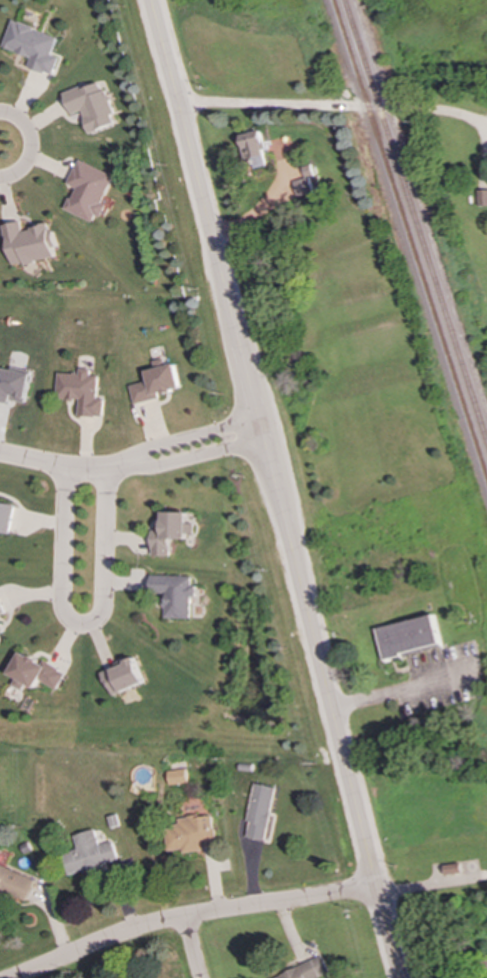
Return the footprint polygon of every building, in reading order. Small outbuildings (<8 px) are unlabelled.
[(57,37),(10,20),(0,47),(29,58),(26,67),(51,76),(57,58),(50,55),(57,37)] [(113,124),(110,115),(114,114),(105,89),(101,91),(97,82),(61,94),(69,115),(80,111),(87,133),(113,124)] [(268,166),(263,131),(247,133),(251,168),(268,166)] [(64,210),(92,222),(94,215),(100,218),(105,205),(102,203),(113,175),(76,160),(66,185),(73,188),(64,210)] [(302,167),(305,178),(294,181),(298,197),(314,192),(310,178),(314,176),(311,165),(302,167)] [(478,190),(479,206),(486,206),(486,190),(478,190)] [(2,225),(9,266),(56,257),(51,231),(48,231),(47,225),(20,230),(19,222),(2,225)] [(134,404),(159,398),(158,394),(181,389),(175,363),(166,366),(164,359),(153,361),(155,369),(145,371),(148,381),(129,386),(134,404)] [(0,368),(0,402),(8,404),(8,400),(23,403),(29,375),(0,368)] [(55,373),(54,400),(77,400),(77,416),(102,417),(102,398),(96,398),(96,376),(88,375),(88,369),(77,369),(77,374),(55,373)] [(7,534),(13,506),(0,503),(0,533),(7,534)] [(187,512),(162,512),(161,531),(151,530),(151,556),(169,557),(170,539),(186,540),(186,534),(194,534),(194,524),(187,524),(187,512)] [(164,618),(190,618),(191,597),(195,597),(196,585),(191,585),(191,577),(150,576),(149,593),(164,593),(164,618)] [(440,646),(434,615),(378,628),(385,658),(440,646)] [(6,674),(13,678),(10,685),(20,690),(23,684),(32,689),(36,681),(54,690),(63,673),(18,651),(6,674)] [(143,683),(132,658),(99,671),(109,697),(143,683)] [(169,785),(188,783),(186,769),(167,771),(169,785)] [(275,787),(254,784),(246,838),(266,841),(275,787)] [(217,846),(212,814),(176,819),(177,825),(163,827),(167,854),(217,846)] [(67,875),(118,862),(113,841),(98,845),(94,830),(72,835),(76,850),(61,854),(67,875)] [(446,875),(462,873),(461,863),(445,865),(446,875)] [(35,878),(0,866),(0,892),(27,901),(35,878)] [(323,956),(272,977),(325,977),(332,975),(323,956)]
